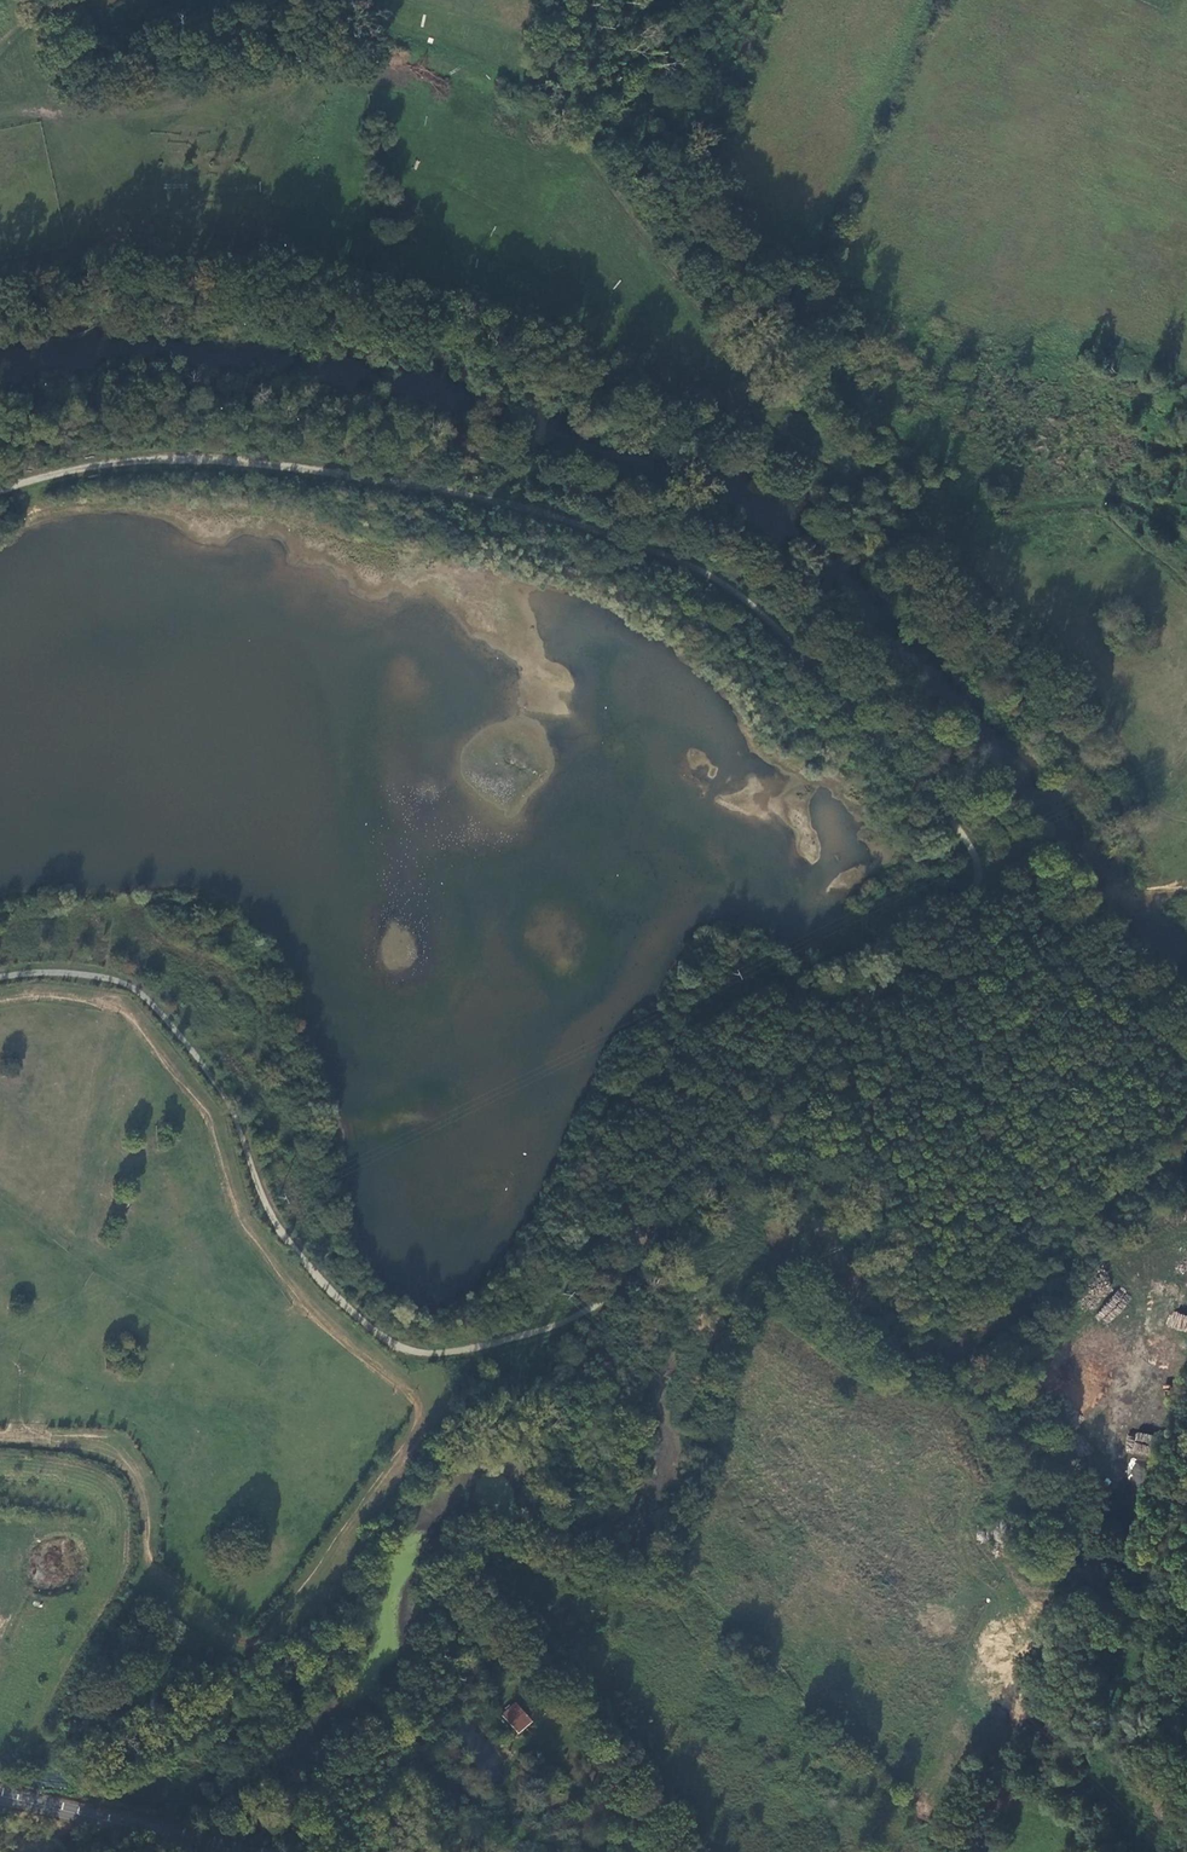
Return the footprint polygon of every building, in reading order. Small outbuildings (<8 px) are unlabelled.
[(1167,1326),(1186,1333),(1186,1315),(1172,1310),(1167,1326)] [(1148,1454),(1150,1433),(1135,1432),(1133,1453),(1148,1454)] [(1132,1461),(1132,1481),(1144,1482),(1145,1461),(1132,1461)] [(507,1662),(493,1648),(488,1652),(502,1666),(507,1662)] [(516,1705),(503,1717),(519,1734),(532,1722),(516,1705)]
